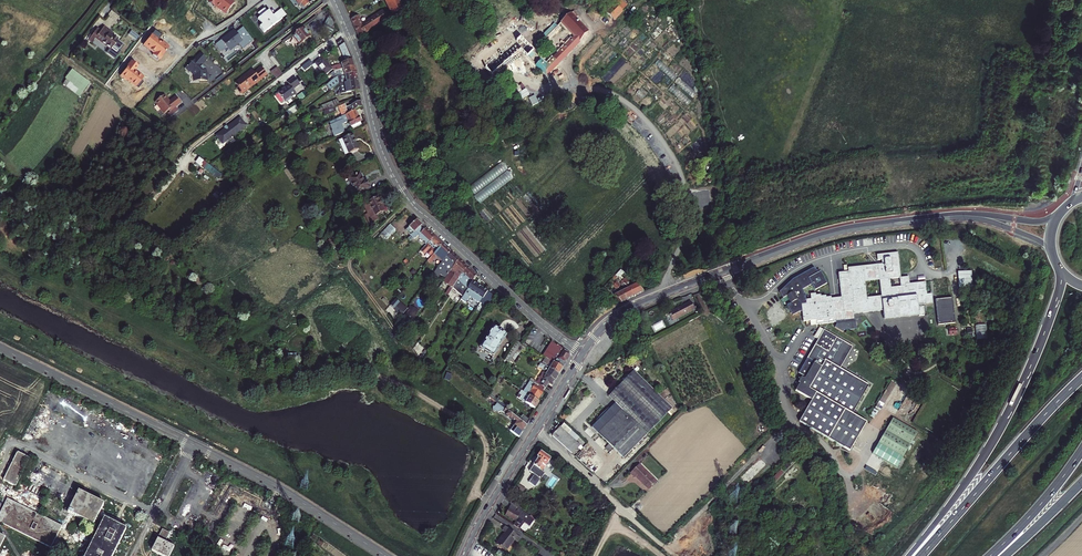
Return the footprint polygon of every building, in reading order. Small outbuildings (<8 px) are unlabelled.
[(208,1),(226,15),(235,3),(231,0),(208,0),(208,1)] [(400,0),(385,0),(391,12),(387,14),(389,18),(404,8),(400,0)] [(606,12),(614,20),(623,11),(628,6),(622,0),(619,0),(615,4),(615,3),(606,12)] [(286,16),(281,9),(272,17),(265,8),(258,14),(260,17),(259,19),(263,24),(260,27),(264,33),(286,16)] [(594,21),(600,16),(594,8),(588,14),(594,21)] [(359,38),(389,18),(383,11),(362,24),(359,16),(351,20),(359,38)] [(588,32),(581,24),(576,19),(579,16),(574,11),(560,22),(561,23),(546,38),(548,40),(564,24),(570,31),(575,36),(573,37),(541,71),(547,76),(588,32)] [(324,24),(322,28),(332,33),(334,29),(324,24)] [(95,38),(110,50),(113,46),(119,50),(123,44),(112,36),(114,34),(103,26),(100,31),(97,28),(88,40),(92,43),(95,38)] [(254,41),(243,27),(233,36),(231,34),(229,36),(228,35),(215,45),(220,52),(227,47),(228,48),(230,46),(232,49),(239,44),(243,50),(254,41)] [(303,28),(293,36),(299,45),(310,37),(303,28)] [(155,30),(143,45),(153,53),(152,55),(160,61),(163,57),(162,56),(169,47),(162,41),(161,42),(158,39),(161,35),(155,30)] [(521,37),(485,68),(492,76),(512,58),(517,53),(518,53),(521,51),(531,61),(534,57),(533,56),(538,50),(536,48),(534,50),(521,37)] [(207,60),(201,54),(192,64),(191,63),(186,69),(190,73),(192,71),(195,74),(196,81),(208,81),(207,72),(206,70),(201,65),(207,60)] [(334,71),(339,70),(354,67),(352,60),(341,64),(330,68),(323,58),(315,65),(324,77),(332,71),(332,70),(333,70),(334,71)] [(131,61),(120,76),(137,89),(142,82),(140,80),(143,76),(138,72),(137,73),(135,72),(139,67),(131,61)] [(253,74),(251,71),(245,76),(244,78),(242,80),(241,78),(234,83),(238,87),(236,88),(240,93),(242,94),(245,91),(246,89),(248,90),(253,86),(252,85),(254,84),(255,84),(267,75),(261,67),(258,70),(254,73),(253,74)] [(271,72),(277,79),(283,74),(278,67),(271,72)] [(334,78),(337,77),(356,73),(354,67),(339,70),(334,71),(331,73),(334,78)] [(64,76),(81,90),(86,83),(69,69),(64,76)] [(325,84),(330,91),(339,84),(344,83),(346,83),(346,81),(357,78),(356,73),(337,77),(334,78),(325,84)] [(346,93),(359,91),(357,78),(346,81),(346,83),(344,83),(346,93)] [(296,94),(289,85),(282,90),(282,89),(278,92),(285,102),(286,101),(286,102),(291,99),(290,98),(296,94)] [(169,110),(170,111),(175,107),(181,103),(176,96),(169,101),(164,95),(157,100),(156,104),(164,113),(169,110)] [(342,116),(355,110),(362,107),(361,102),(357,103),(355,98),(349,101),(351,106),(345,108),(345,107),(339,109),(342,116)] [(322,106),(324,111),(334,107),(332,102),(322,106)] [(175,107),(170,111),(173,115),(178,110),(175,107)] [(334,107),(324,111),(317,114),(319,118),(336,111),(334,107)] [(335,120),(337,123),(338,122),(340,125),(348,121),(350,126),(351,128),(362,124),(355,110),(342,116),(335,120)] [(246,126),(240,118),(229,126),(227,128),(216,136),(218,139),(220,138),(223,141),(226,139),(228,140),(246,126)] [(346,155),(359,149),(353,134),(340,140),(339,141),(345,154),(346,155)] [(360,174),(349,179),(356,194),(370,188),(367,183),(365,184),(360,174)] [(380,196),(377,197),(367,202),(365,203),(371,217),(369,219),(371,222),(373,221),(379,219),(377,215),(384,211),(381,204),(384,203),(380,196)] [(410,235),(413,239),(417,235),(425,228),(416,220),(404,231),(409,237),(410,235)] [(390,224),(380,234),(381,234),(379,237),(383,241),(385,239),(386,240),(395,230),(390,224)] [(424,244),(425,245),(434,236),(425,228),(417,235),(425,243),(424,244)] [(431,256),(442,244),(434,236),(425,245),(419,250),(423,254),(425,252),(431,256)] [(440,264),(450,252),(442,244),(431,256),(427,261),(430,264),(436,256),(440,259),(437,262),(440,264)] [(445,277),(454,265),(459,259),(450,252),(440,264),(434,273),(438,276),(439,274),(445,278),(445,277)] [(932,295),(932,294),(927,295),(926,283),(909,284),(908,276),(900,277),(901,285),(891,287),(890,278),(900,277),(897,253),(877,256),(878,261),(882,260),(882,262),(883,265),(848,269),(848,272),(838,273),(842,301),(831,302),(831,298),(826,299),(826,297),(821,298),(821,296),(816,296),(816,295),(810,295),(811,300),(806,301),(806,305),(801,306),(802,312),(803,322),(810,321),(816,321),(817,325),(854,320),(853,314),(883,311),(884,318),(924,313),(923,304),(933,303),(932,299),(932,295)] [(459,259),(454,265),(445,277),(454,284),(458,279),(462,272),(467,267),(459,259)] [(467,288),(472,281),(476,275),(467,267),(462,272),(458,279),(467,288)] [(819,273),(814,269),(792,278),(779,293),(783,299),(787,296),(791,303),(787,306),(793,316),(799,312),(802,312),(801,306),(806,305),(806,301),(805,296),(803,290),(812,285),(815,291),(827,284),(820,272),(819,273)] [(960,287),(974,287),(974,270),(960,271),(960,287)] [(615,280),(618,277),(616,276),(611,281),(619,287),(621,286),(615,280)] [(626,277),(622,281),(630,288),(634,296),(644,292),(637,284),(634,286),(626,277)] [(947,277),(942,277),(934,278),(935,294),(943,294),(949,293),(947,277)] [(457,304),(460,306),(466,298),(471,291),(481,298),(482,298),(487,301),(491,295),(472,281),(467,288),(457,304)] [(617,290),(619,287),(611,281),(610,282),(612,285),(617,290)] [(634,296),(630,288),(623,291),(628,299),(634,296)] [(622,303),(628,299),(623,291),(614,296),(622,303)] [(938,324),(955,322),(952,297),(944,298),(935,299),(938,324)] [(774,324),(779,321),(781,320),(781,319),(783,318),(783,319),(787,317),(786,316),(788,315),(780,300),(776,302),(775,300),(771,302),(774,307),(771,309),(771,310),(772,311),(768,313),(774,324)] [(692,302),(670,314),(674,322),(696,310),(692,302)] [(977,325),(977,339),(988,339),(987,325),(977,325)] [(485,342),(481,348),(493,356),(496,350),(496,349),(505,335),(501,332),(502,331),(499,329),(498,330),(495,328),(485,342)] [(818,340),(817,342),(799,373),(806,377),(804,380),(801,378),(798,383),(800,384),(798,388),(789,403),(805,412),(799,422),(850,451),(866,423),(870,425),(876,414),(866,407),(864,411),(857,407),(869,385),(839,368),(851,346),(820,328),(814,338),(818,340)] [(520,346),(521,344),(517,341),(507,355),(512,358),(515,354),(518,349),(520,346)] [(548,354),(546,357),(562,368),(570,357),(569,354),(557,345),(557,346),(552,342),(545,352),(548,354)] [(562,368),(546,357),(542,364),(558,375),(562,368)] [(555,381),(558,375),(542,364),(540,363),(538,367),(544,371),(542,373),(555,381)] [(633,371),(608,396),(615,403),(609,408),(608,407),(605,410),(600,415),(596,420),(597,421),(591,427),(623,458),(672,409),(633,371)] [(555,381),(542,373),(537,382),(535,380),(534,381),(545,389),(549,384),(552,386),(555,381)] [(887,388),(891,390),(896,381),(892,379),(887,388)] [(534,381),(533,383),(544,391),(545,389),(534,381)] [(544,391),(533,383),(532,385),(534,386),(532,388),(529,387),(527,390),(516,383),(514,386),(521,390),(538,401),(544,391)] [(891,390),(887,388),(876,406),(880,408),(891,390)] [(517,397),(535,409),(539,402),(538,401),(521,390),(517,397)] [(509,409),(489,393),(487,396),(488,396),(507,411),(509,409)] [(507,411),(488,396),(485,400),(497,409),(496,410),(499,413),(500,411),(505,414),(506,417),(510,420),(512,420),(516,423),(510,431),(519,438),(526,425),(519,420),(507,411)] [(523,415),(519,420),(526,425),(530,420),(523,415)] [(922,440),(891,422),(878,445),(908,462),(922,440)] [(553,436),(573,454),(580,446),(568,435),(572,431),(564,424),(561,428),(560,428),(553,436)] [(17,452),(3,480),(16,487),(30,459),(17,452)] [(551,459),(541,452),(537,457),(538,458),(529,471),(541,480),(546,473),(543,471),(551,459)] [(636,477),(649,489),(657,482),(640,465),(631,474),(635,478),(636,477)] [(777,480),(785,472),(782,469),(774,477),(777,480)] [(32,487),(29,494),(32,496),(38,499),(42,492),(32,487)] [(68,513),(73,515),(93,525),(99,515),(101,511),(104,504),(79,491),(68,512),(68,513)] [(514,525),(520,529),(525,522),(530,526),(535,520),(521,509),(523,506),(521,505),(523,503),(515,497),(512,503),(513,503),(519,508),(517,512),(510,508),(506,515),(516,521),(514,525)] [(62,526),(7,499),(0,513),(0,523),(1,523),(51,548),(62,526)] [(45,500),(41,508),(47,511),(51,503),(45,500)] [(519,508),(513,503),(510,508),(517,512),(519,508)] [(104,518),(117,524),(119,520),(101,511),(99,515),(104,518)] [(55,550),(73,515),(68,513),(62,526),(51,548),(49,552),(57,555),(67,555),(55,550)] [(85,555),(113,555),(126,529),(117,524),(104,518),(85,555)] [(521,538),(506,526),(503,530),(506,533),(497,544),(507,551),(515,540),(518,542),(521,538)] [(162,530),(152,551),(162,555),(169,555),(174,547),(165,542),(169,533),(162,530)]
